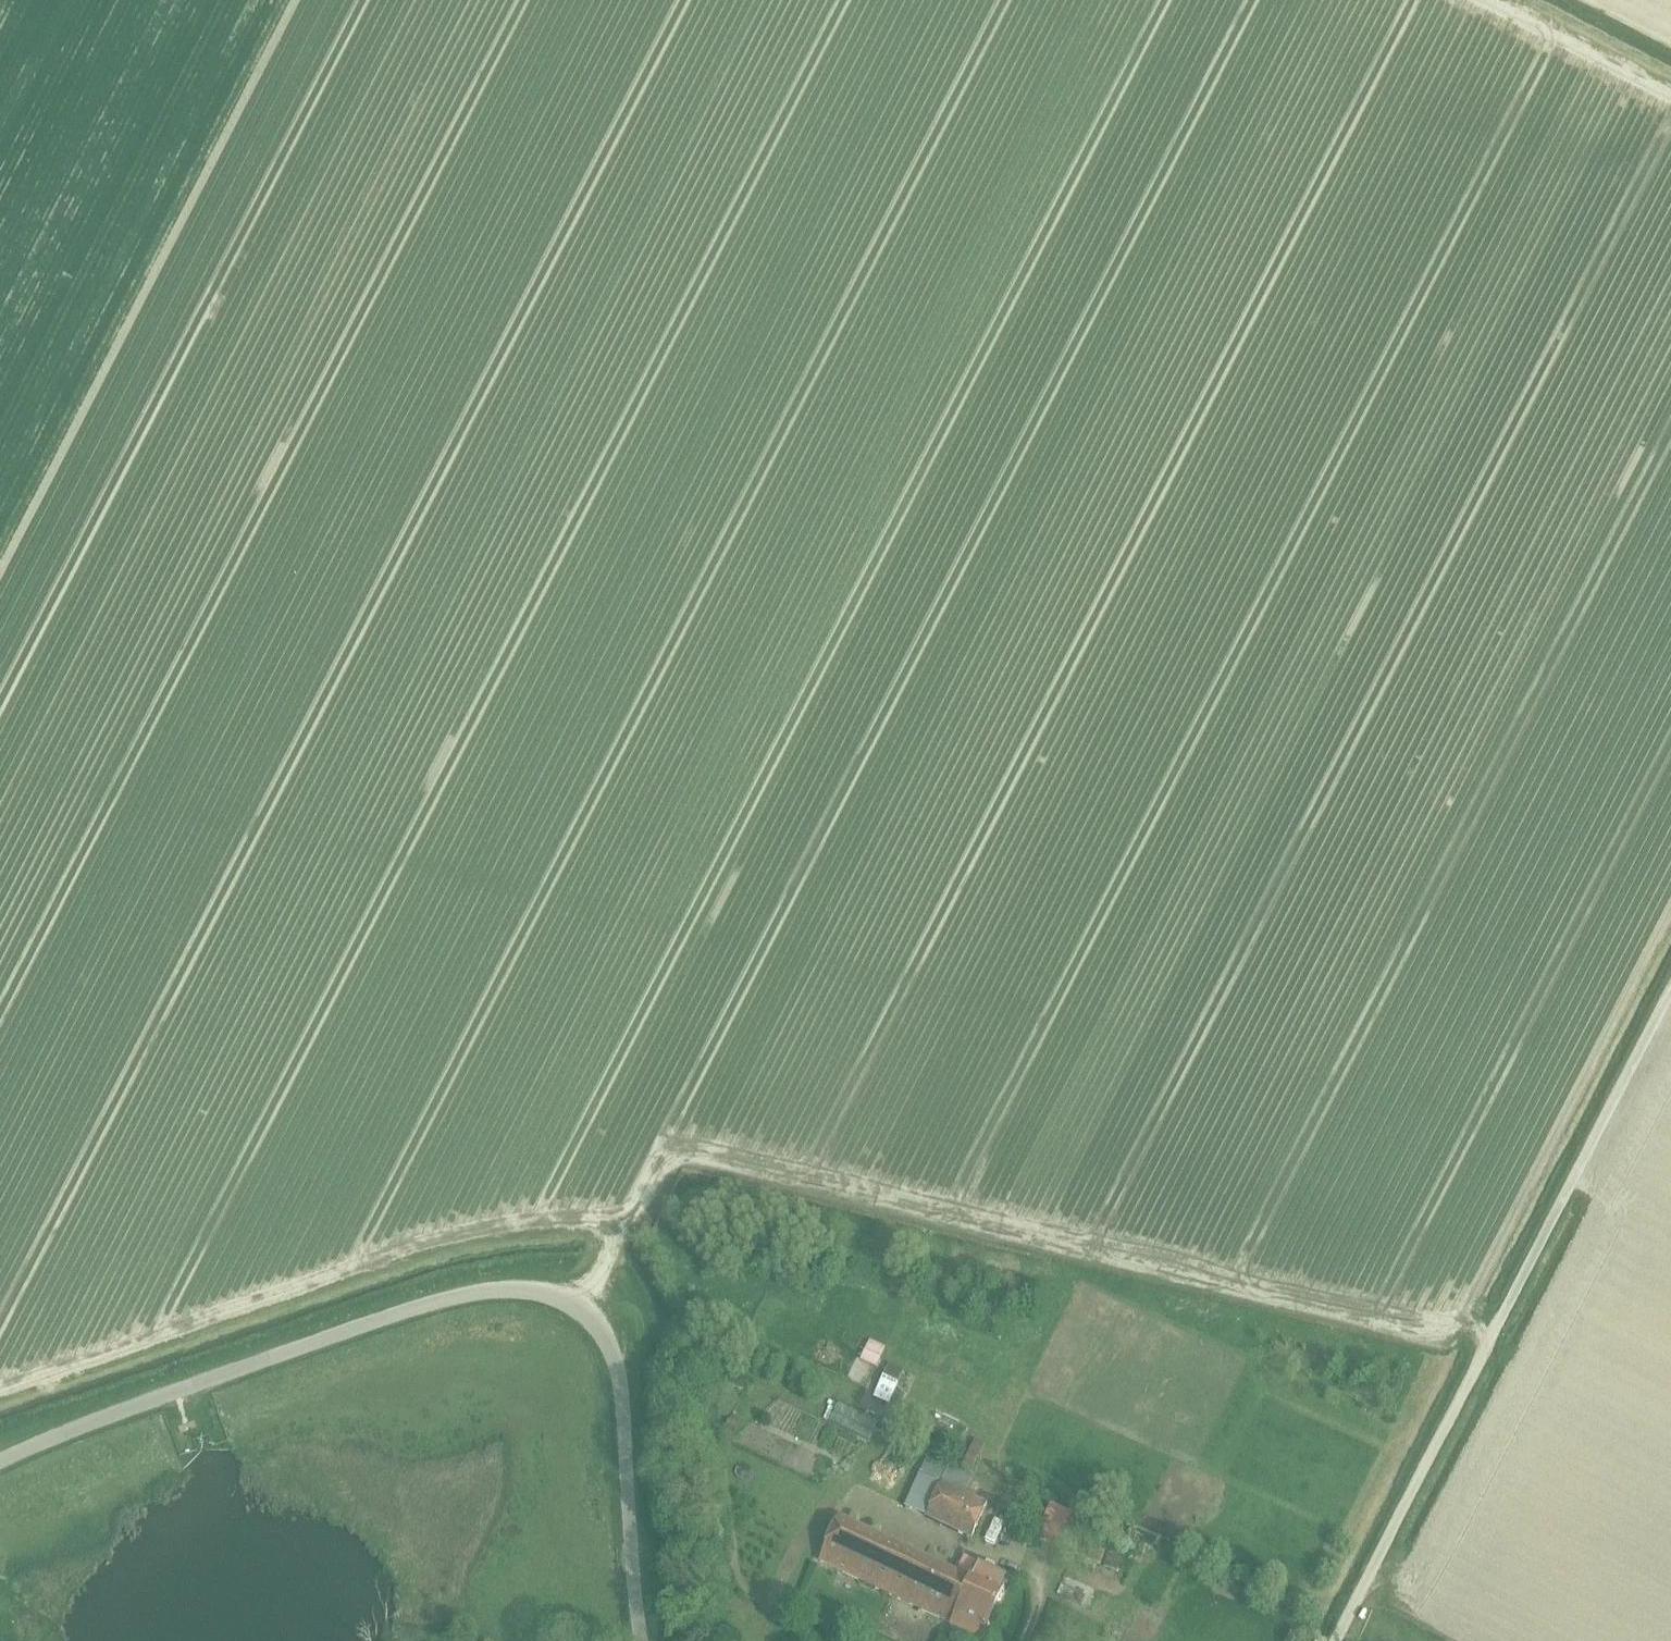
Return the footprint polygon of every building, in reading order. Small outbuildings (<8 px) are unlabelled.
[(869,1339),(860,1358),(875,1365),(883,1346),(869,1339)] [(888,1364),(874,1397),(888,1404),(903,1370),(888,1364)] [(970,1451),(964,1465),(973,1469),(979,1455),(970,1451)] [(905,1506),(926,1517),(972,1539),(988,1504),(942,1482),(920,1473),(905,1506)] [(982,1640),(1009,1578),(977,1563),(973,1574),(968,1572),(966,1578),(839,1518),(819,1561),(951,1623),(950,1627),(982,1640)] [(1085,1550),(1083,1557),(1082,1558),(1101,1565),(1104,1557),(1098,1555),(1100,1550),(1094,1547),(1092,1552),(1085,1550)]
